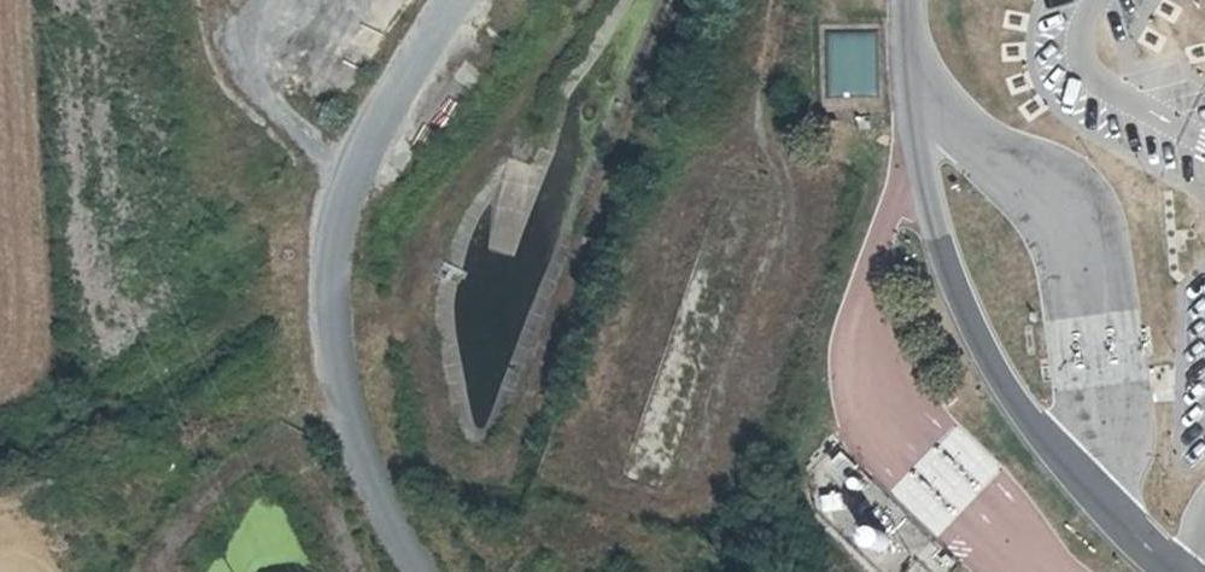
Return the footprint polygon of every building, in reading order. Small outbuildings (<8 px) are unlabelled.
[(828,35),(831,98),(880,96),(877,33),(828,35)] [(873,547),(885,536),(864,513),(851,524),(873,547)]
